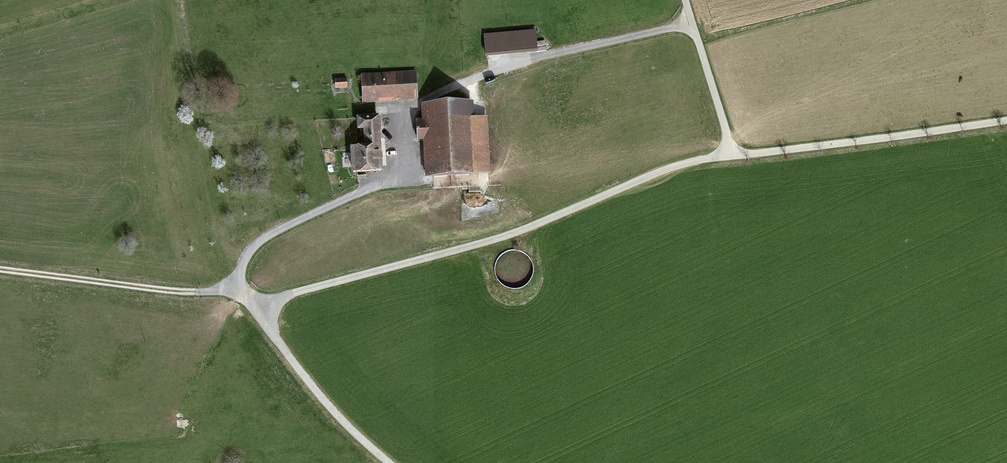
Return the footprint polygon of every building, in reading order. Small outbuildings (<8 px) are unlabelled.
[(534,33),(483,38),(485,57),(536,52),(534,33)] [(413,74),(361,77),(362,104),(415,100),(413,74)] [(425,142),(426,180),(487,178),(485,123),(472,123),(472,108),(424,110),(424,125),(417,125),(418,143),(425,142)] [(352,150),(354,178),(381,176),(378,120),(357,122),(358,133),(364,133),(365,149),(352,150)]
